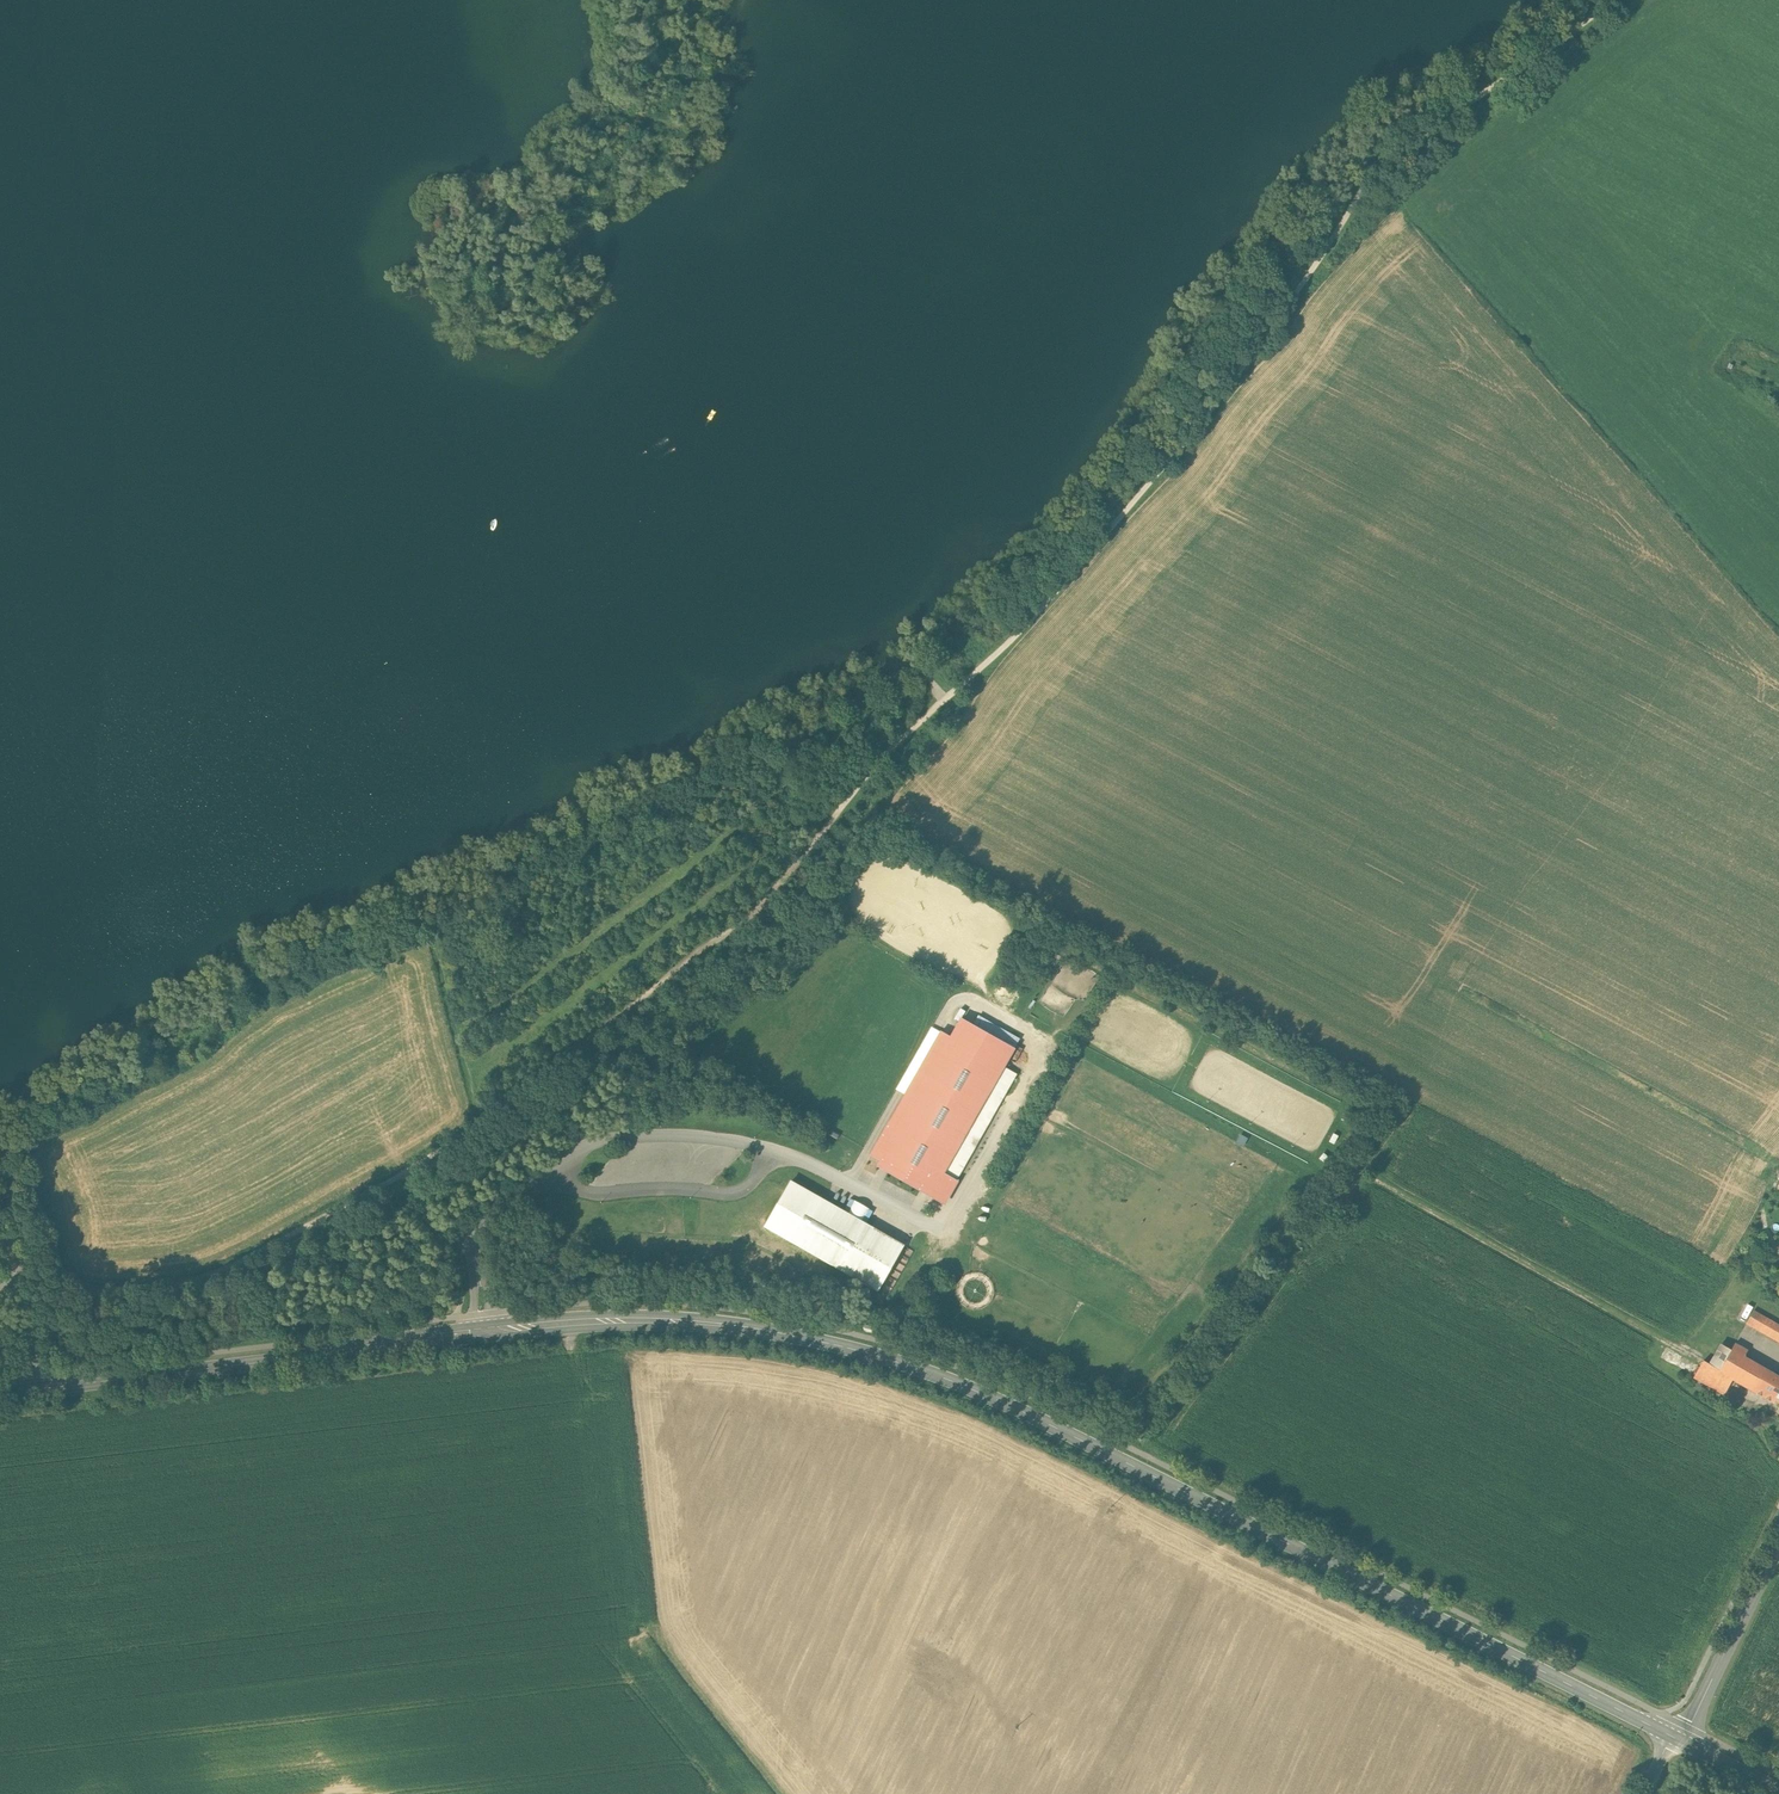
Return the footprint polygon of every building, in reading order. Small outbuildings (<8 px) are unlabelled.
[(962,1018),(951,1037),(941,1031),(871,1154),(891,1166),(888,1171),(920,1190),(924,1184),(947,1197),(957,1180),(955,1179),(944,1173),(1004,1067),(1015,1048),(962,1018)] [(1004,1067),(944,1173),(955,1179),(1015,1074),(1004,1067)] [(906,1243),(792,1179),(767,1226),(880,1289),(906,1243)] [(917,1252),(906,1246),(886,1284),(897,1289),(917,1252)] [(1766,1318),(1754,1311),(1747,1323),(1759,1330),(1766,1318)] [(1766,1318),(1759,1330),(1778,1341),(1778,1325),(1766,1318)] [(1744,1358),(1747,1351),(1734,1344),(1724,1362),(1733,1367),(1728,1376),(1733,1379),(1775,1402),(1778,1398),(1778,1395),(1778,1377),(1744,1358)] [(1720,1370),(1703,1361),(1694,1377),(1725,1393),(1733,1379),(1728,1376),(1719,1371),(1720,1370)]
